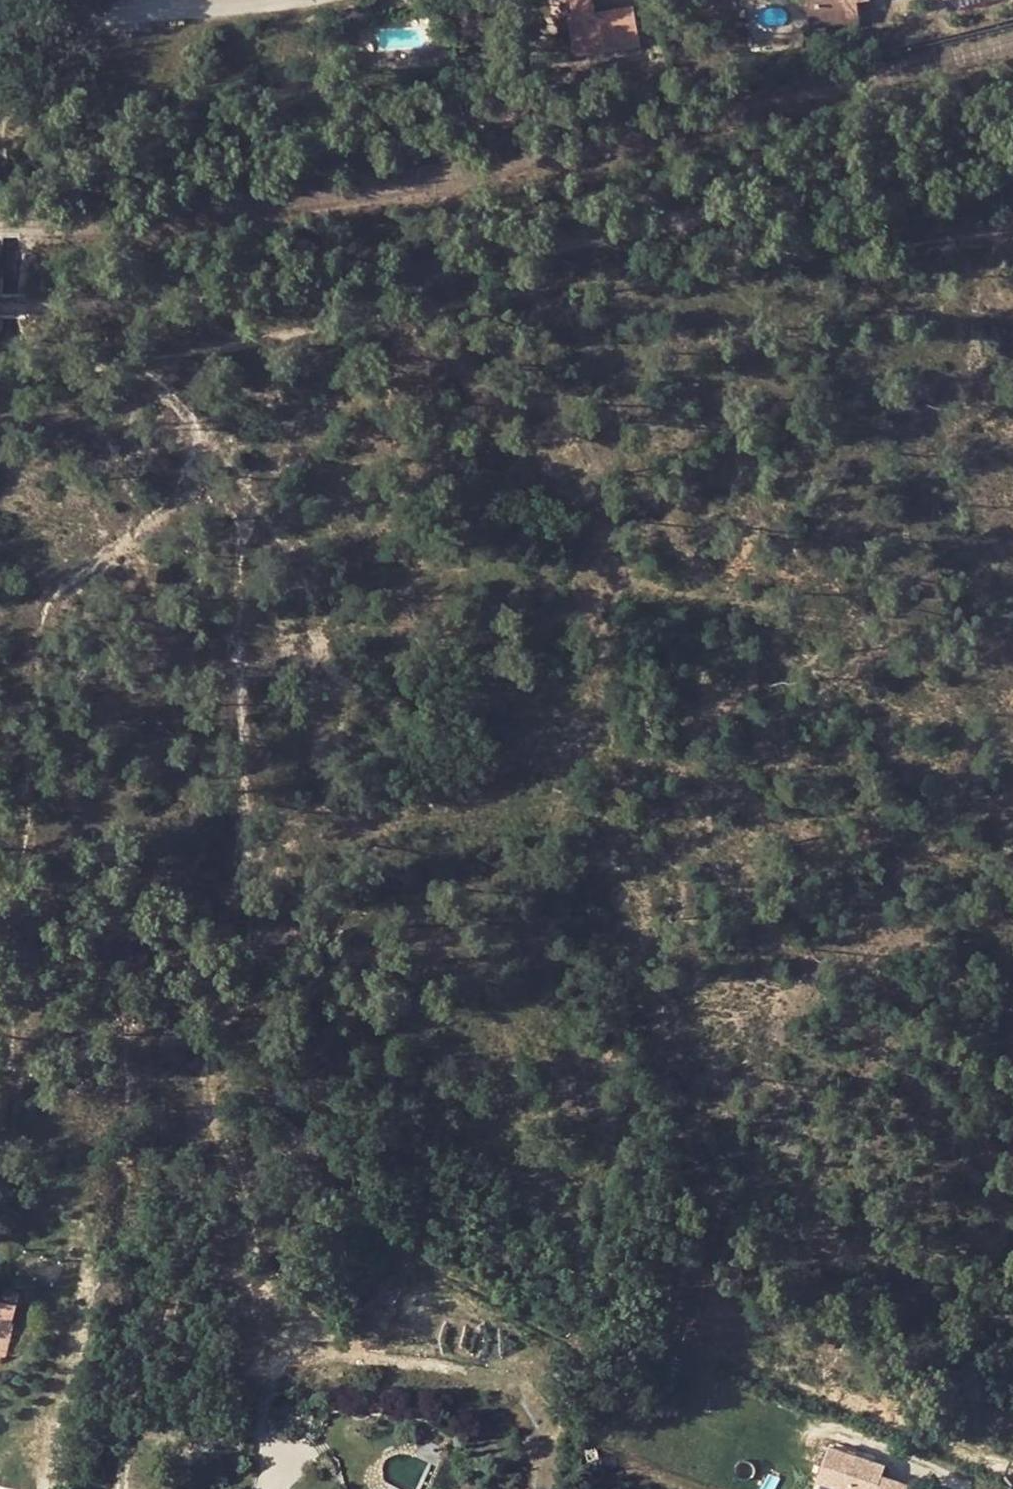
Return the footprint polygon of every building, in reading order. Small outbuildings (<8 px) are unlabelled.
[(577,48),(637,42),(633,8),(593,13),(591,0),(570,0),(577,48)] [(812,3),(820,3),(821,24),(861,21),(860,0),(812,0),(812,3)] [(812,3),(813,24),(821,24),(820,3),(812,3)] [(5,1360),(14,1325),(12,1324),(16,1305),(0,1301),(0,1359),(5,1360)] [(789,1329),(774,1323),(770,1331),(785,1338),(789,1329)] [(824,1331),(819,1342),(832,1348),(837,1337),(824,1331)] [(859,1343),(845,1337),(839,1350),(853,1356),(859,1343)] [(909,1484),(882,1474),(885,1465),(829,1444),(817,1479),(846,1488),(907,1488),(909,1484)]
